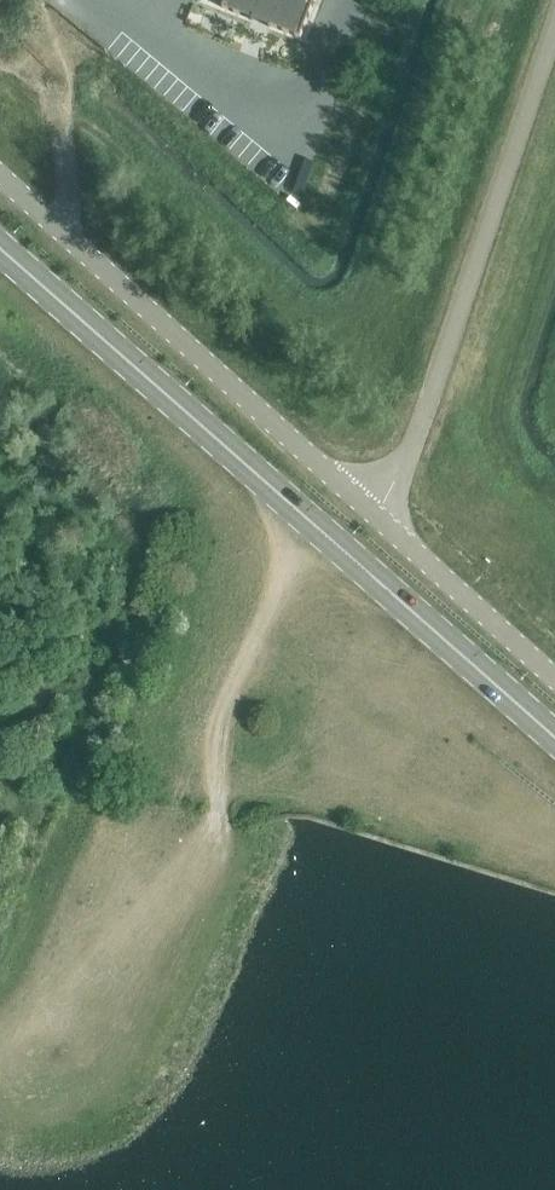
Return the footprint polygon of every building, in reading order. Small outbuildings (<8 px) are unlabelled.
[(315,0),(225,0),(222,7),(252,19),(252,20),(253,20),(254,19),(270,25),(269,27),(270,27),(271,26),(301,37),(315,0)]
